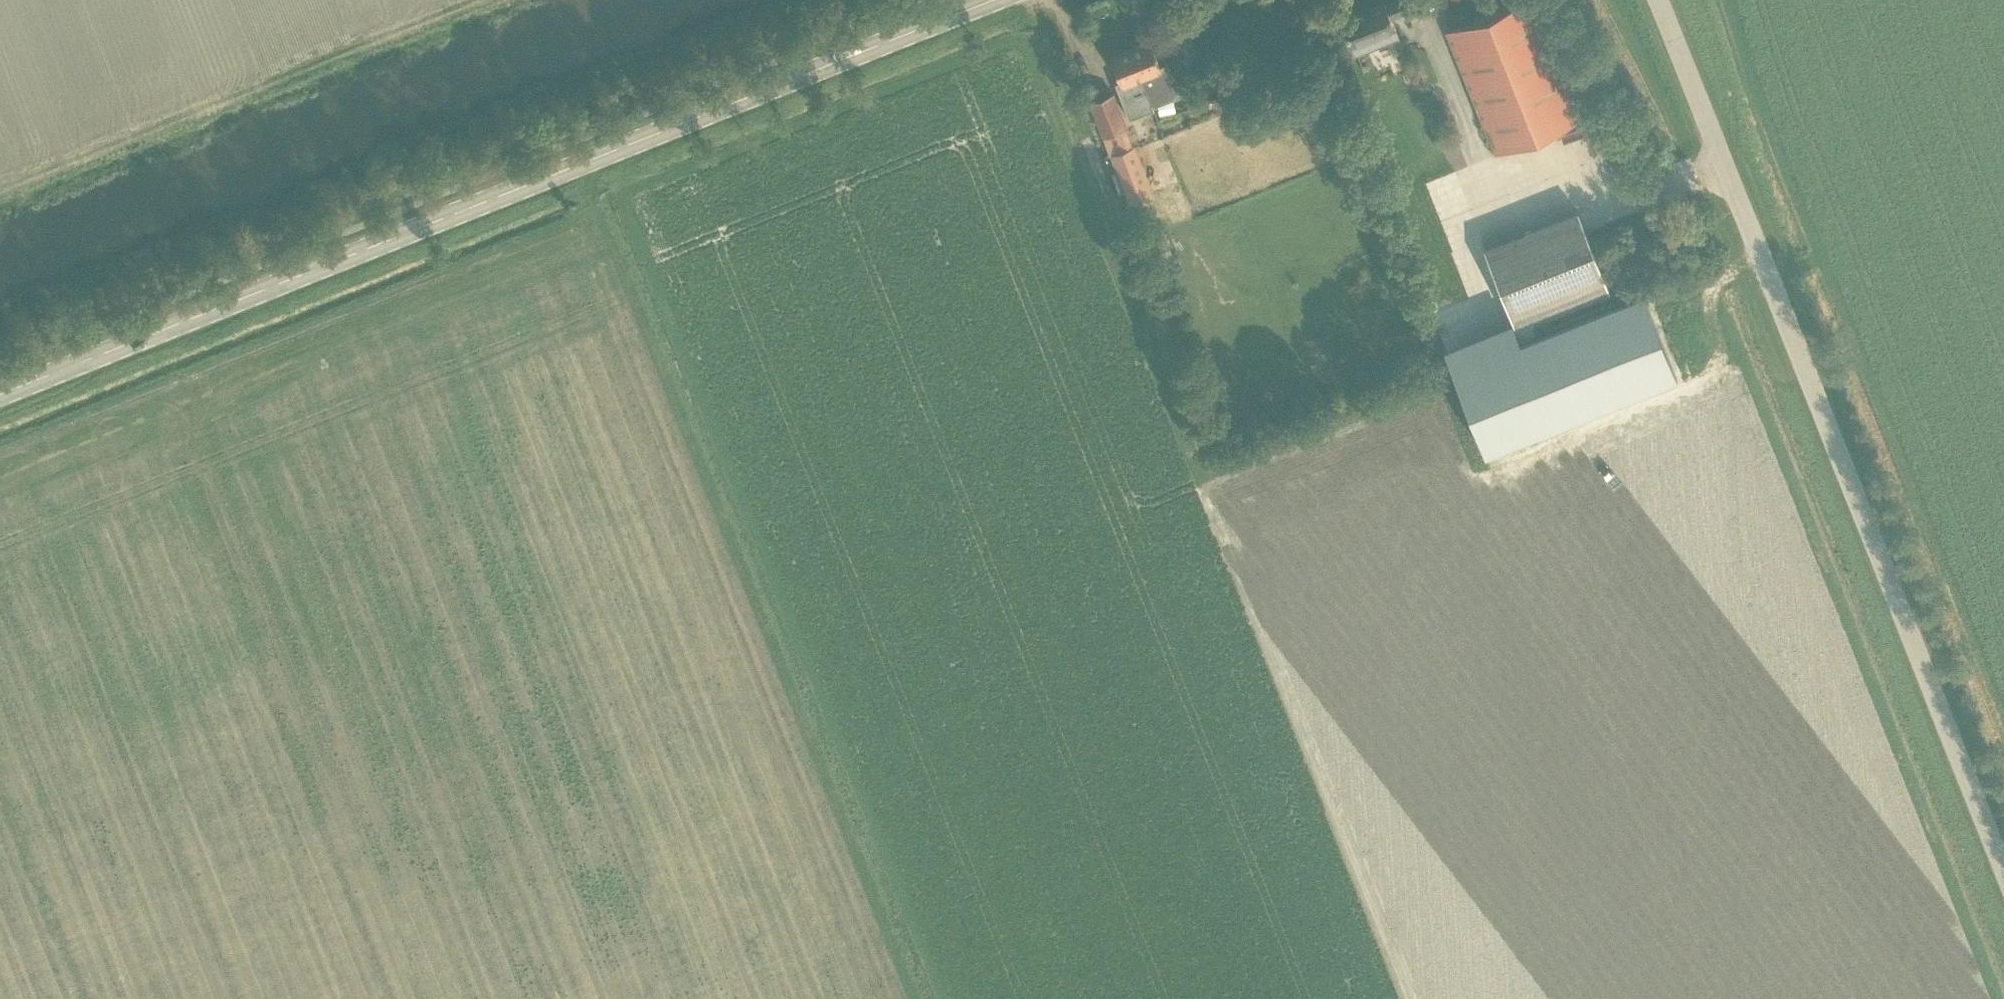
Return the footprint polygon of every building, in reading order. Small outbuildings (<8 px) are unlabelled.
[(1386,2),(1385,0),(1380,0),(1341,16),(1353,46),(1397,28),(1393,18),(1411,11),(1406,0),(1391,0),(1386,2)] [(1496,152),(1579,120),(1531,0),(1529,0),(1449,32),(1496,152)] [(1132,50),(1150,96),(1160,92),(1153,73),(1161,69),(1151,42),(1132,50)] [(1150,96),(1132,50),(1112,58),(1122,85),(1132,80),(1141,100),(1150,96)] [(1152,100),(1157,116),(1175,109),(1169,93),(1152,100)] [(1091,105),(1103,134),(1127,124),(1116,96),(1091,105)] [(1136,144),(1111,155),(1130,202),(1148,195),(1154,193),(1136,144)] [(1515,324),(1609,287),(1578,209),(1484,246),(1515,324)] [(1152,245),(1158,260),(1170,255),(1163,240),(1152,245)] [(1511,320),(1453,344),(1496,454),(1681,377),(1642,282),(1517,334),(1511,320)] [(1212,413),(1218,430),(1226,427),(1219,410),(1212,413)]
